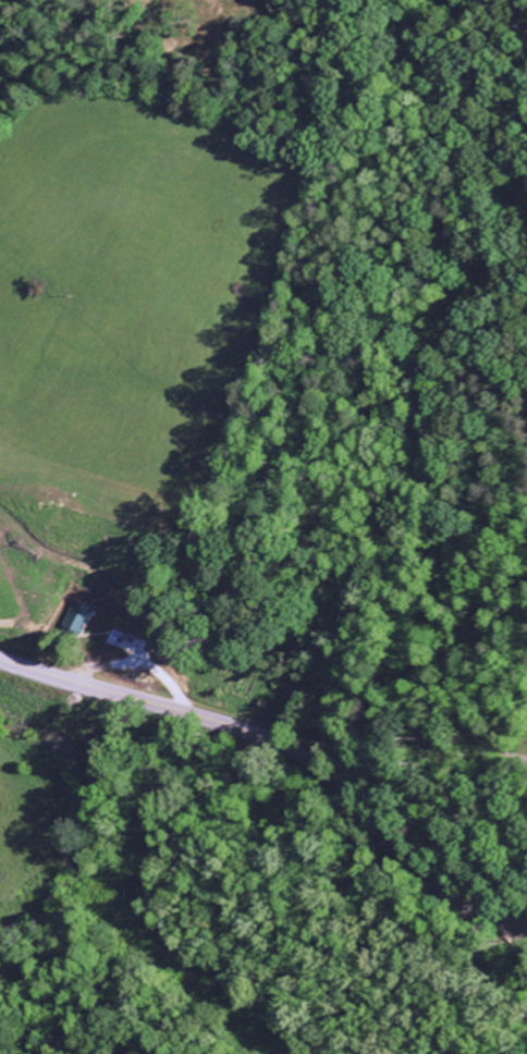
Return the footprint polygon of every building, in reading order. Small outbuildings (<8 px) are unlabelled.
[(88,637),(100,607),(80,599),(67,629),(88,637)]
